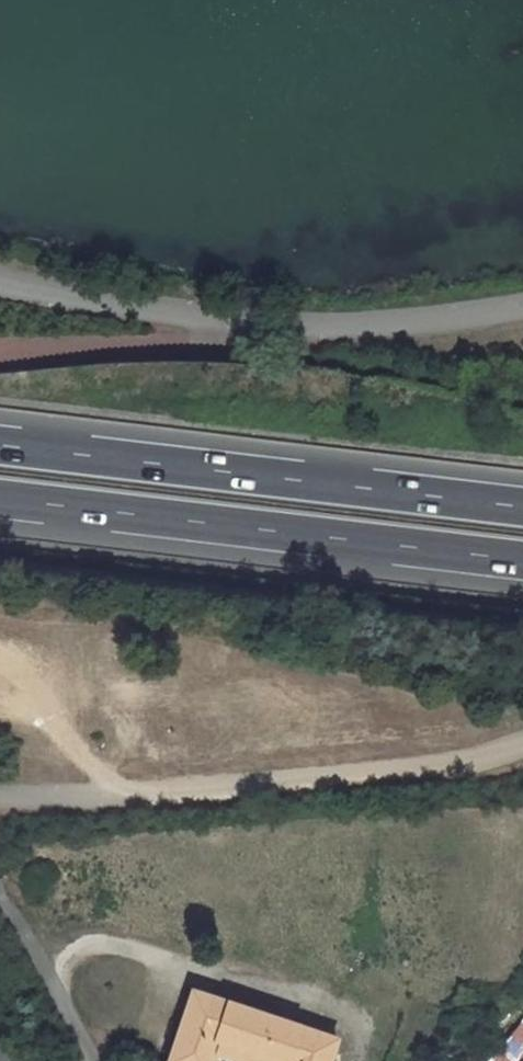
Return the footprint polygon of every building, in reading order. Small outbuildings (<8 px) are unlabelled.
[(199,992),(177,1060),(217,1060),(221,1050),(224,1040),(289,1060),(334,1060),(342,1038),(199,992)] [(254,1060),(289,1060),(224,1040),(221,1050),(254,1060)]
